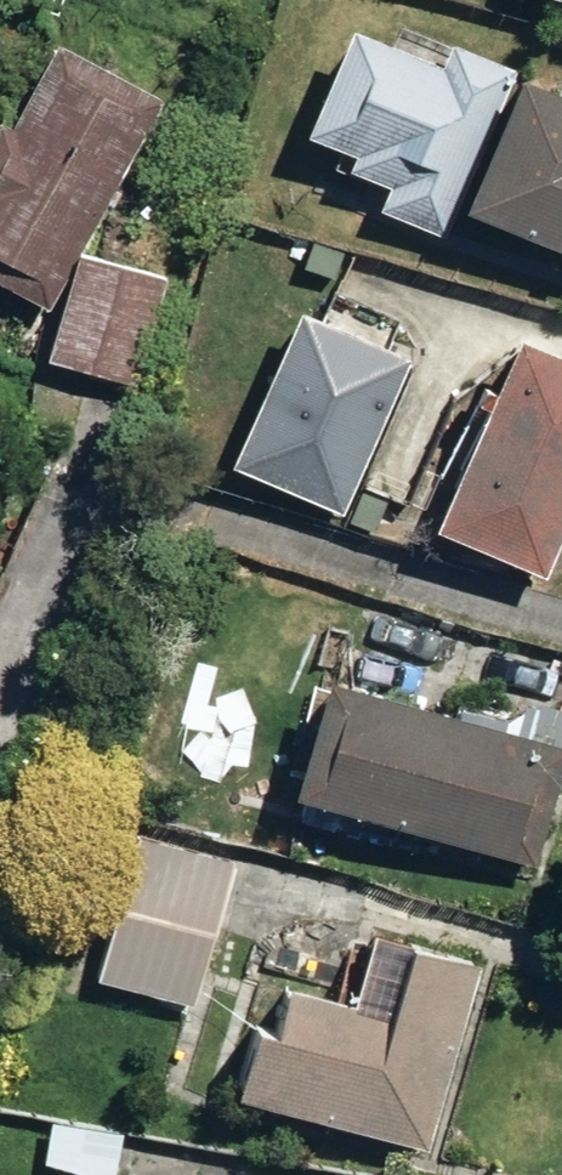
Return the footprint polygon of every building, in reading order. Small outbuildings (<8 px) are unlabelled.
[(461,224),(462,222),(536,58),(471,28),(459,53),(374,12),(324,119),(411,160),(396,194),(461,224)] [(178,89),(79,32),(29,119),(16,112),(0,138),(0,264),(57,297),(178,89)] [(539,60),(480,190),(561,228),(561,70),(539,60)] [(173,269),(91,246),(61,348),(144,373),(173,269)] [(234,470),(343,519),(412,365),(303,317),(234,470)] [(544,329),(460,522),(561,567),(561,566),(561,337),(544,329)] [(548,857),(561,810),(561,733),(355,673),(320,789),(548,857)] [(108,970),(208,999),(250,854),(149,825),(108,970)] [(245,1073),(435,1127),(488,942),(379,912),(361,976),(303,960),(292,995),(269,989),(245,1073)] [(136,1137),(88,1174),(167,1174),(136,1137)]
